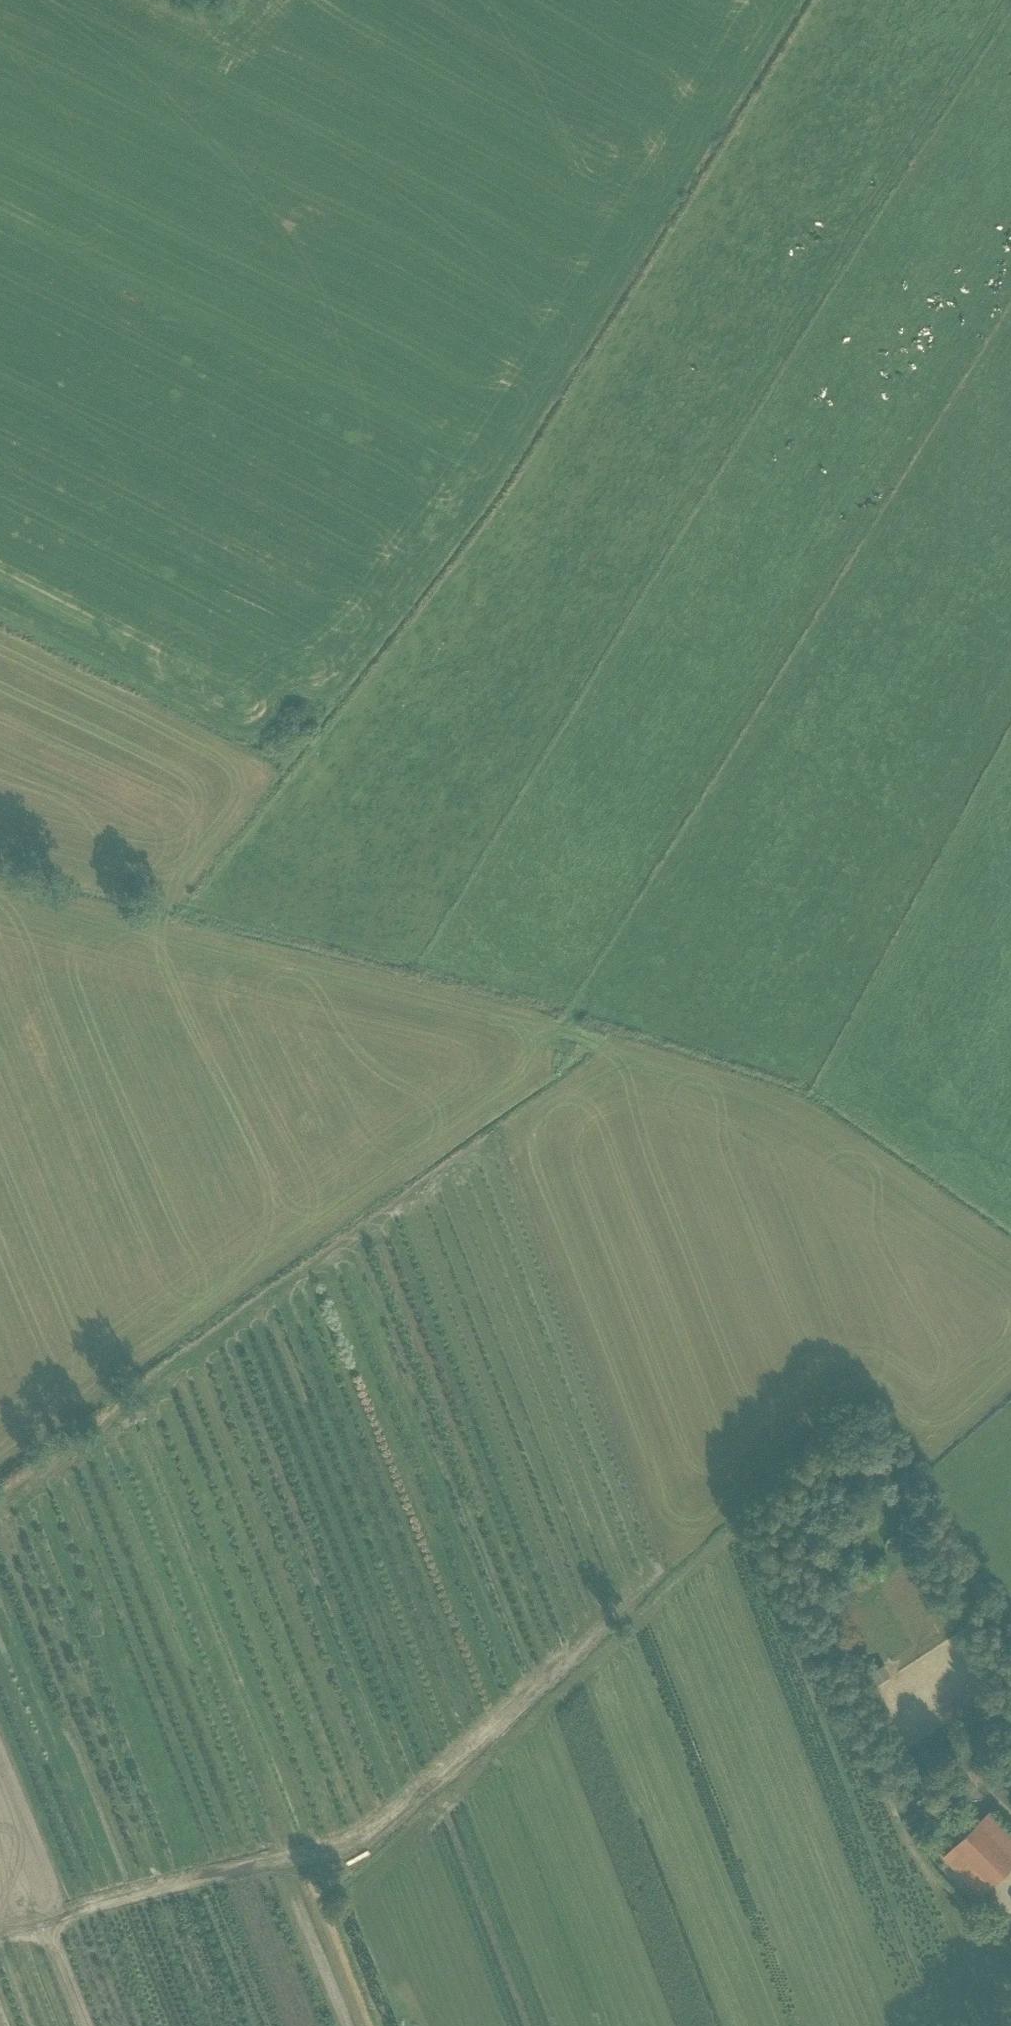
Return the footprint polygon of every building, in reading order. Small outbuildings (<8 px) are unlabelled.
[(969,1883),(983,1897),(1010,1869),(1010,1833),(990,1811),(943,1857),(969,1883)]
